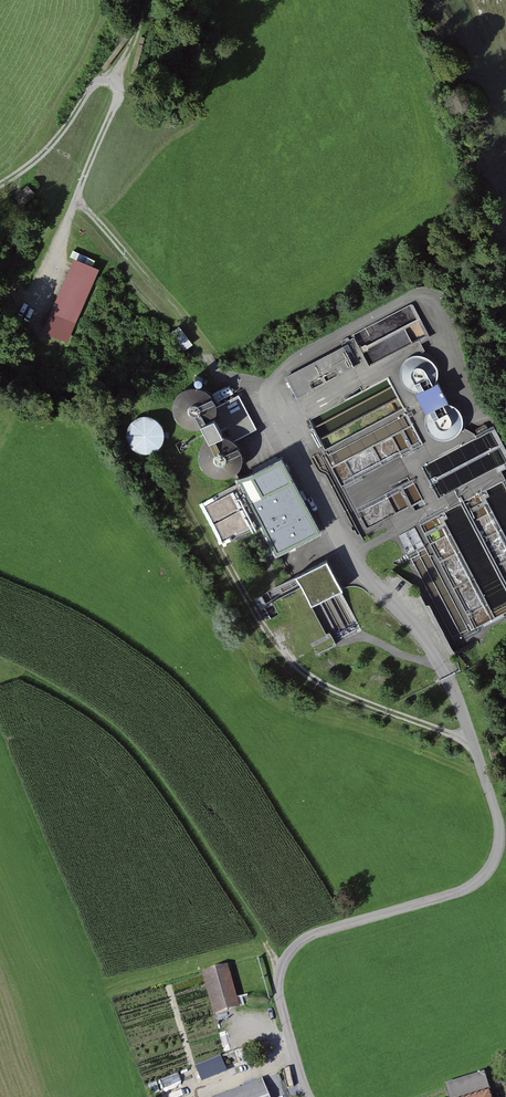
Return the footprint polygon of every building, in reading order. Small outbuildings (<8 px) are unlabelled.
[(99,266),(73,255),(41,329),(67,340),(99,266)] [(180,354),(193,346),(181,327),(168,335),(180,354)] [(343,344),(285,375),(297,397),(355,366),(343,344)] [(400,376),(401,380),(403,383),(406,387),(410,389),(414,391),(415,391),(418,391),(422,391),(426,390),(429,388),(433,385),(435,382),(437,379),(438,375),(438,370),(437,366),(435,363),(433,359),(430,357),(426,355),(422,354),(418,353),(414,354),(410,355),(407,358),(404,360),(402,364),(400,368),(400,372),(400,376)] [(415,391),(426,410),(429,409),(429,408),(432,405),(435,403),(439,402),(443,401),(448,398),(438,378),(437,379),(435,382),(433,385),(429,388),(426,390),(422,391),(418,391),(415,391)] [(192,429),(197,429),(202,428),(203,427),(207,426),(210,423),(214,419),(215,416),(216,414),(217,410),(217,405),(217,400),(215,395),(212,391),(208,388),(204,385),(199,384),(195,383),(190,384),(185,386),(181,388),(177,392),(175,396),(173,400),(172,405),(172,410),(174,415),(176,419),(179,423),(183,426),(188,428),(192,429)] [(425,424),(427,428),(429,431),(432,434),(435,437),(439,438),(443,439),(447,439),(451,438),(455,436),(458,433),(460,430),(462,426),(463,422),(463,418),(462,414),(460,410),(458,407),(455,405),(451,403),(447,401),(443,401),(439,402),(435,403),(432,405),(429,408),(429,409),(427,412),(426,416),(425,420),(425,424)] [(126,430),(126,434),(127,438),(129,442),(131,446),(134,448),(138,450),(142,451),(146,452),(151,451),(155,449),(158,447),(161,443),(163,440),(164,436),(164,431),(163,427),(162,423),(159,420),(156,417),(152,415),(148,414),(144,414),(139,415),(136,416),(132,419),(129,422),(127,426),(126,430)] [(208,436),(210,434),(215,433),(220,432),(221,432),(224,431),(215,416),(214,419),(210,423),(207,426),(203,427),(208,436)] [(217,477),(222,477),(227,476),(232,474),(235,471),(239,467),(241,463),(242,458),(242,453),(242,449),(240,444),(237,440),(233,437),(229,434),(225,433),(221,432),(220,432),(215,433),(210,434),(208,436),(206,437),(202,440),(200,444),(198,449),(197,454),(197,459),(199,463),(201,468),(204,471),(208,474),(213,476),(217,477)] [(281,454),(237,477),(239,482),(213,496),(215,500),(206,505),(223,537),(232,533),(234,537),(261,523),(276,552),(320,529),(281,454)] [(327,556),(294,573),(311,605),(344,588),(327,556)] [(232,965),(206,973),(218,1015),(244,1008),(232,965)] [(229,1075),(226,1069),(252,1058),(246,1045),(195,1067),(203,1086),(229,1075)] [(164,1090),(183,1084),(179,1073),(161,1080),(164,1090)] [(489,1073),(450,1086),(453,1096),(496,1096),(489,1073)] [(215,1096),(270,1096),(263,1078),(215,1096)]
